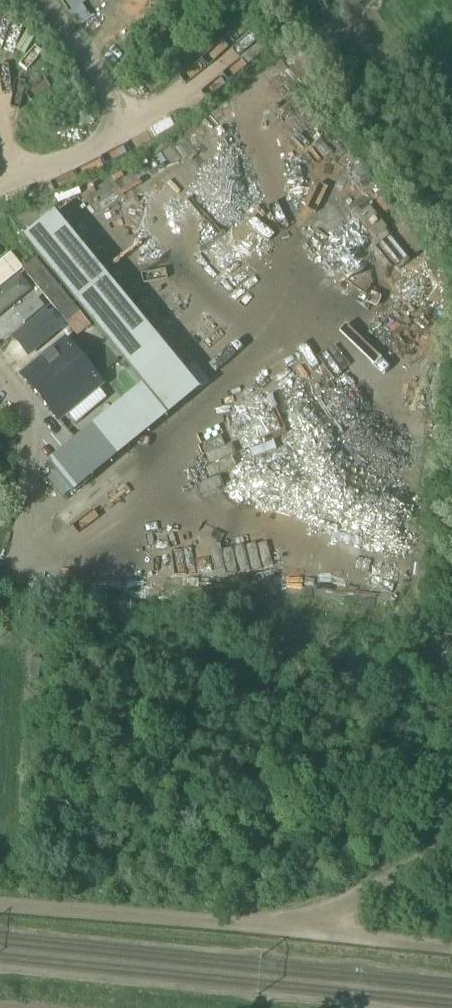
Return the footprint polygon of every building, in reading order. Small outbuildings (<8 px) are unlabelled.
[(88,0),(62,0),(71,14),(88,0)] [(229,79),(249,63),(237,47),(217,62),(229,79)] [(25,266),(12,250),(0,259),(0,287),(25,266)] [(37,258),(36,258),(23,269),(52,304),(78,337),(91,326),(53,279),(66,294),(37,258)] [(49,306),(26,277),(0,299),(0,334),(6,341),(49,306)] [(30,371),(66,414),(103,383),(67,340),(30,371)]
